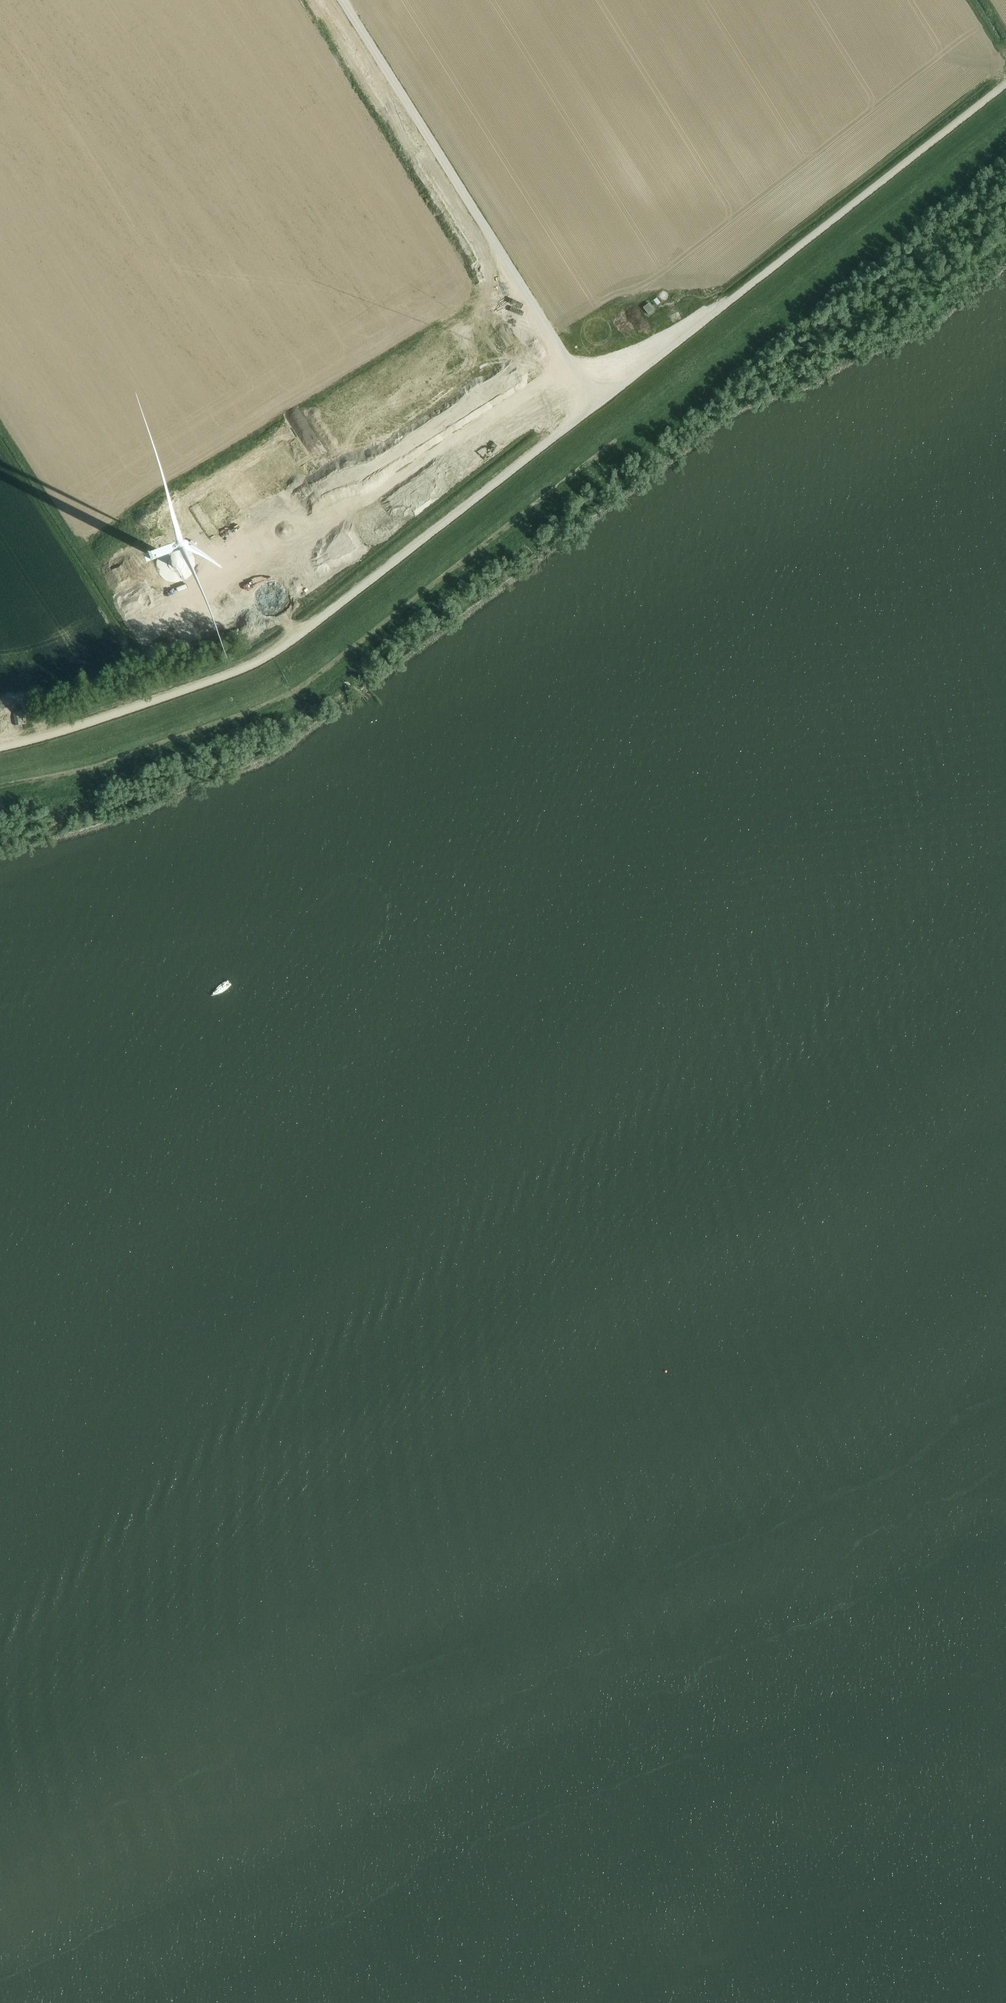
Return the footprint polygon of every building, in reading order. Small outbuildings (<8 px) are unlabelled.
[(648,314),(654,309),(649,303),(643,307),(648,314)] [(169,561),(168,563),(169,565),(170,568),(171,569),(174,570),(176,571),(178,570),(181,569),(182,568),(183,565),(184,563),(183,561),(182,559),(181,557),(178,556),(176,555),(174,556),(172,557),(170,559),(169,561)] [(242,629),(231,634),(237,648),(248,644),(242,629)] [(140,669),(129,673),(134,687),(145,683),(140,669)] [(25,709),(14,711),(17,726),(28,724),(25,709)]
